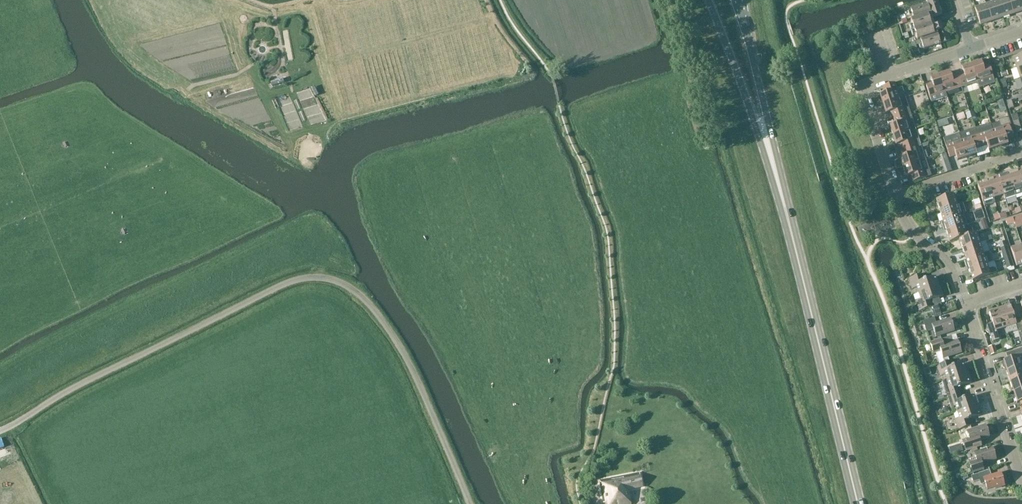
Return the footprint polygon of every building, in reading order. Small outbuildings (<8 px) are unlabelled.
[(914,31),(931,26),(929,19),(942,15),(937,0),(930,0),(926,1),(927,5),(911,10),(911,11),(908,12),(909,17),(912,16),(914,20),(911,21),(913,26),(910,27),(911,31),(914,30),(914,31)] [(1013,14),(1008,0),(999,0),(997,1),(1002,18),(1013,14)] [(1013,14),(1021,11),(1021,5),(1020,0),(1008,0),(1013,14)] [(991,21),(1002,18),(997,1),(986,4),(991,21)] [(980,25),(991,21),(986,4),(975,8),(980,25)] [(932,28),(931,26),(914,31),(917,41),(920,40),(924,50),(940,44),(950,41),(947,31),(946,28),(945,23),(932,28)] [(1017,68),(1021,67),(1021,55),(1013,58),(1017,68)] [(972,65),(977,82),(979,88),(995,83),(988,60),(979,63),(979,62),(977,61),(972,62),(972,64),(972,65)] [(963,73),(958,75),(962,87),(977,82),(972,65),(962,68),(963,73)] [(946,92),(962,87),(958,75),(952,77),(950,72),(940,75),(946,92)] [(930,98),(946,92),(940,75),(931,78),(932,83),(926,85),(930,98)] [(880,95),(883,105),(905,97),(902,88),(897,89),(895,83),(883,87),(884,93),(880,95)] [(911,113),(905,97),(883,105),(886,114),(891,113),(893,119),(911,113)] [(953,114),(955,120),(963,118),(962,112),(953,114)] [(916,129),(911,113),(893,119),(895,125),(890,126),(893,136),(916,129)] [(999,123),(991,125),(999,147),(1008,144),(1007,139),(1013,137),(1009,126),(1011,125),(1008,117),(999,120),(999,123)] [(991,124),(975,129),(981,148),(987,146),(989,150),(999,147),(991,125),(991,124)] [(921,144),(916,129),(893,136),(894,137),(893,138),(892,140),(894,141),(895,141),(896,146),(901,144),(903,150),(921,144)] [(959,134),(962,140),(967,157),(977,154),(975,150),(981,148),(975,129),(959,134)] [(958,161),(967,157),(962,140),(946,146),(950,158),(956,156),(958,161)] [(903,167),(923,161),(926,160),(921,144),(903,150),(905,156),(900,158),(903,167)] [(923,161),(903,167),(906,177),(911,176),(913,182),(926,178),(925,176),(927,175),(923,161)] [(1008,174),(1016,196),(1021,194),(1021,180),(1019,171),(1008,174)] [(998,177),(1004,195),(1005,200),(1016,196),(1008,174),(998,177)] [(998,177),(988,181),(993,198),(1004,195),(998,177)] [(994,198),(993,198),(988,181),(977,184),(984,206),(995,203),(994,198)] [(936,200),(940,211),(957,205),(954,195),(936,200)] [(978,202),(970,204),(974,215),(982,213),(978,202)] [(966,214),(962,203),(957,205),(940,211),(943,221),(960,216),(966,214)] [(960,216),(943,221),(946,232),(964,226),(960,216)] [(1015,225),(1021,222),(1021,216),(1013,219),(1014,224),(1015,225)] [(977,230),(979,238),(998,231),(995,223),(977,230)] [(950,242),(959,239),(967,236),(974,234),(972,229),(966,231),(964,226),(946,232),(950,242)] [(959,239),(963,249),(980,244),(977,233),(974,234),(967,236),(959,239)] [(980,244),(963,249),(966,260),(983,254),(980,244)] [(1021,265),(1021,247),(1021,245),(1011,249),(1017,266),(1021,265)] [(1000,248),(1004,259),(1010,257),(1007,246),(1000,248)] [(966,260),(969,270),(987,264),(992,262),(989,252),(983,254),(966,260)] [(1010,257),(1004,259),(1007,270),(1014,267),(1010,257)] [(989,270),(987,264),(969,270),(973,281),(997,273),(997,270),(993,268),(989,270)] [(917,288),(919,293),(939,287),(936,277),(923,281),(921,275),(909,279),(912,289),(917,288)] [(940,286),(939,287),(919,293),(920,299),(916,301),(919,311),(932,307),(930,301),(943,297),(940,286)] [(999,308),(1006,328),(1015,325),(1018,334),(1021,332),(1021,325),(1020,320),(1015,321),(1011,307),(1009,307),(1008,305),(999,308)] [(996,331),(1006,328),(999,308),(991,311),(991,313),(989,314),(993,323),(986,325),(985,331),(990,335),(991,335),(993,342),(999,340),(996,331)] [(936,324),(934,318),(923,322),(927,332),(934,330),(936,337),(955,331),(951,319),(936,324)] [(943,345),(942,340),(930,343),(934,354),(941,352),(943,359),(962,353),(958,341),(943,345)] [(1009,341),(1001,343),(1003,350),(1011,349),(1009,341)] [(993,346),(988,348),(991,355),(997,354),(995,347),(993,346)] [(1007,372),(1021,367),(1021,360),(1021,356),(1020,350),(1006,354),(1008,360),(1003,362),(1004,362),(1002,363),(1002,364),(1003,368),(1004,369),(1006,369),(1007,372)] [(945,374),(947,380),(967,373),(964,364),(951,368),(949,361),(937,365),(941,376),(945,374)] [(1010,383),(1021,379),(1021,367),(1007,372),(1010,383)] [(968,373),(967,373),(947,380),(949,386),(944,387),(948,398),(960,394),(958,388),(972,383),(968,373)] [(1010,383),(1013,393),(1021,390),(1021,379),(1010,383)] [(1021,403),(1021,390),(1013,393),(1017,404),(1021,402),(1021,403)] [(956,407),(957,412),(977,406),(974,396),(962,400),(960,394),(948,398),(951,408),(956,407)] [(979,405),(977,406),(957,412),(959,418),(955,419),(958,430),(971,426),(968,420),(982,415),(979,405)] [(969,439),(962,441),(964,446),(960,447),(962,453),(965,452),(966,452),(977,448),(975,442),(989,438),(985,426),(967,432),(969,439)] [(973,474),(984,470),(983,467),(985,467),(988,463),(987,463),(996,460),(992,447),(974,453),(976,461),(969,463),(973,474)] [(985,485),(987,492),(1005,486),(1001,474),(992,477),(990,471),(972,477),(974,484),(980,482),(982,486),(985,485)] [(609,503),(631,503),(626,490),(642,487),(639,473),(600,481),(604,503),(608,502),(609,503)]
